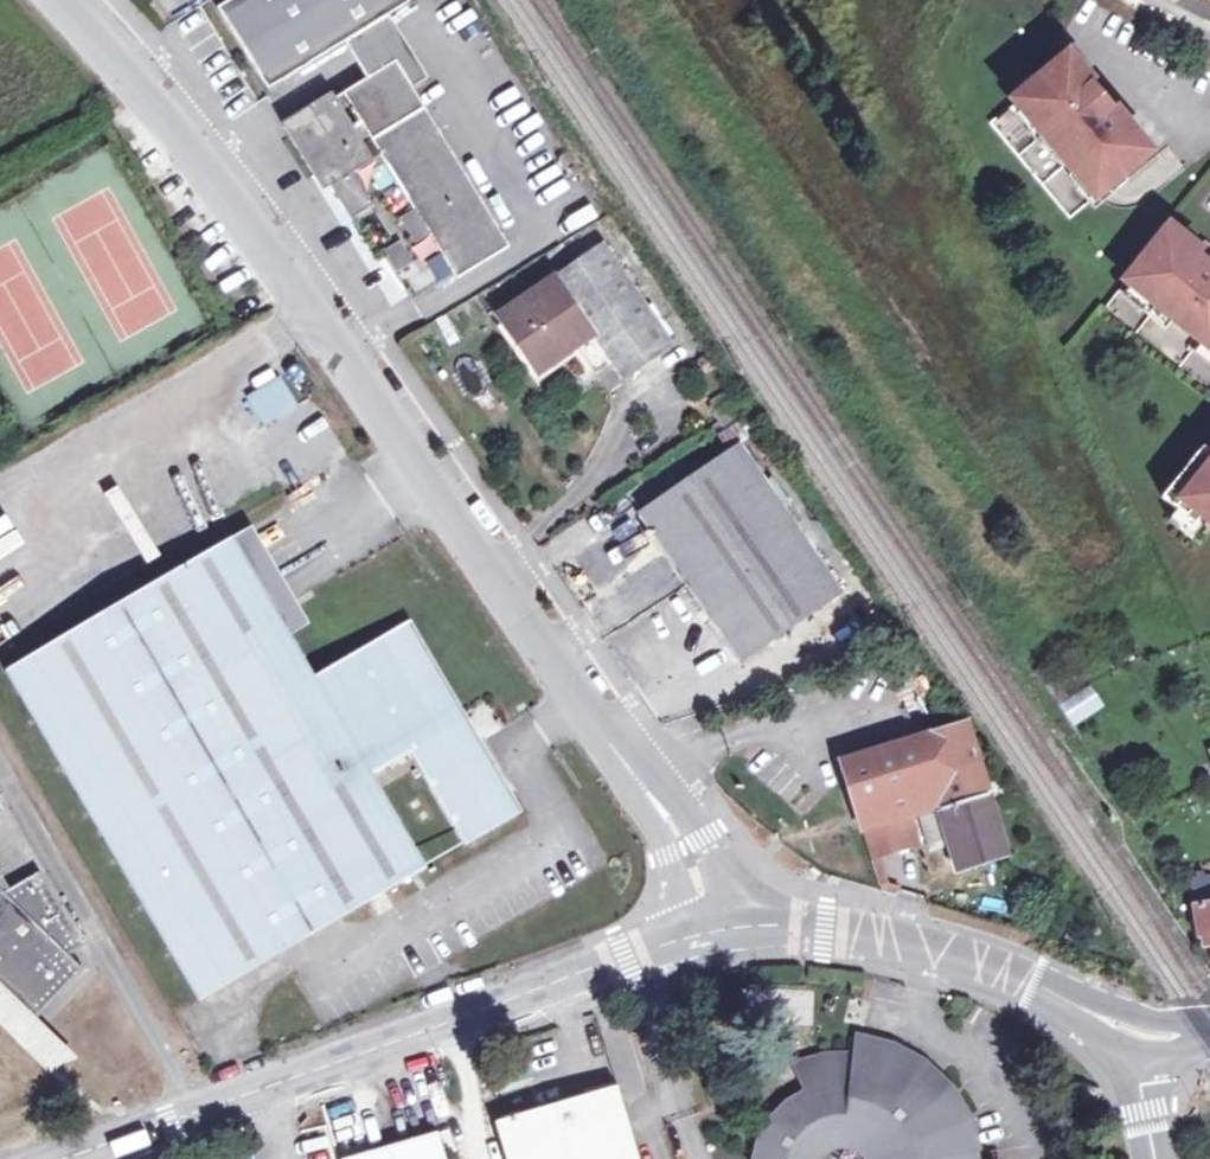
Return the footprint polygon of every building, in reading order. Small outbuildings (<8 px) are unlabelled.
[(219,9),(269,90),(346,43),(390,16),(411,3),(409,0),(233,0),(219,9)] [(429,78),(390,16),(346,43),(368,79),(396,61),(413,88),(429,78)] [(1069,57),(990,122),(1070,218),(1149,152),(1112,108),(1069,57)] [(511,247),(413,88),(396,61),(368,79),(336,98),(333,93),(288,120),(330,188),(332,187),(379,262),(387,259),(413,301),(455,276),(456,279),(511,247)] [(1122,276),(1209,347),(1209,249),(1203,243),(1199,248),(1171,225),(1133,273),(1128,269),(1122,276)] [(603,245),(498,317),(537,375),(578,348),(596,374),(614,363),(624,376),(671,344),(603,245)] [(279,377),(247,396),(264,425),(295,406),(279,377)] [(841,591),(739,446),(638,516),(738,659),(790,626),(841,591)] [(1204,446),(1163,497),(1187,516),(1193,508),(1207,519),(1209,521),(1209,451),(1204,446)] [(1187,516),(1179,526),(1193,537),(1207,519),(1193,508),(1187,516)] [(254,526),(233,538),(288,630),(308,619),(254,526)] [(233,538),(5,672),(199,1002),(425,870),(382,792),(373,776),(410,753),(420,770),(464,847),(522,813),(410,622),(316,677),(288,630),(233,538)] [(1195,675),(1204,699),(1209,697),(1209,669),(1195,675)] [(1073,726),(1104,709),(1092,689),(1062,705),(1073,726)] [(969,721),(840,762),(871,856),(896,850),(889,823),(903,819),(935,809),(955,870),(1008,856),(969,721)] [(382,792),(420,770),(410,753),(373,776),(382,792)] [(910,846),(903,819),(889,823),(896,850),(910,846)] [(894,856),(872,862),(878,887),(900,882),(894,856)] [(34,1020),(59,994),(62,996),(85,973),(71,957),(84,948),(39,873),(11,890),(0,871),(0,987),(34,1020)] [(1189,878),(1198,936),(1202,936),(1203,944),(1209,943),(1209,875),(1189,878)] [(47,1056),(58,1044),(34,1020),(0,987),(0,1010),(47,1056)] [(757,1158),(820,1158),(825,1152),(838,1146),(849,1145),(858,1149),(868,1157),(869,1158),(980,1158),(980,1147),(974,1126),(963,1103),(953,1087),(932,1065),(914,1053),(897,1046),(883,1041),(860,1037),(857,1054),(826,1054),(807,1059),(794,1064),(807,1091),(794,1097),(781,1107),(772,1118),(762,1135),(759,1144),(757,1158)] [(497,1119),(508,1158),(638,1158),(616,1086),(497,1119)] [(338,1158),(445,1158),(436,1130),(338,1158)]
